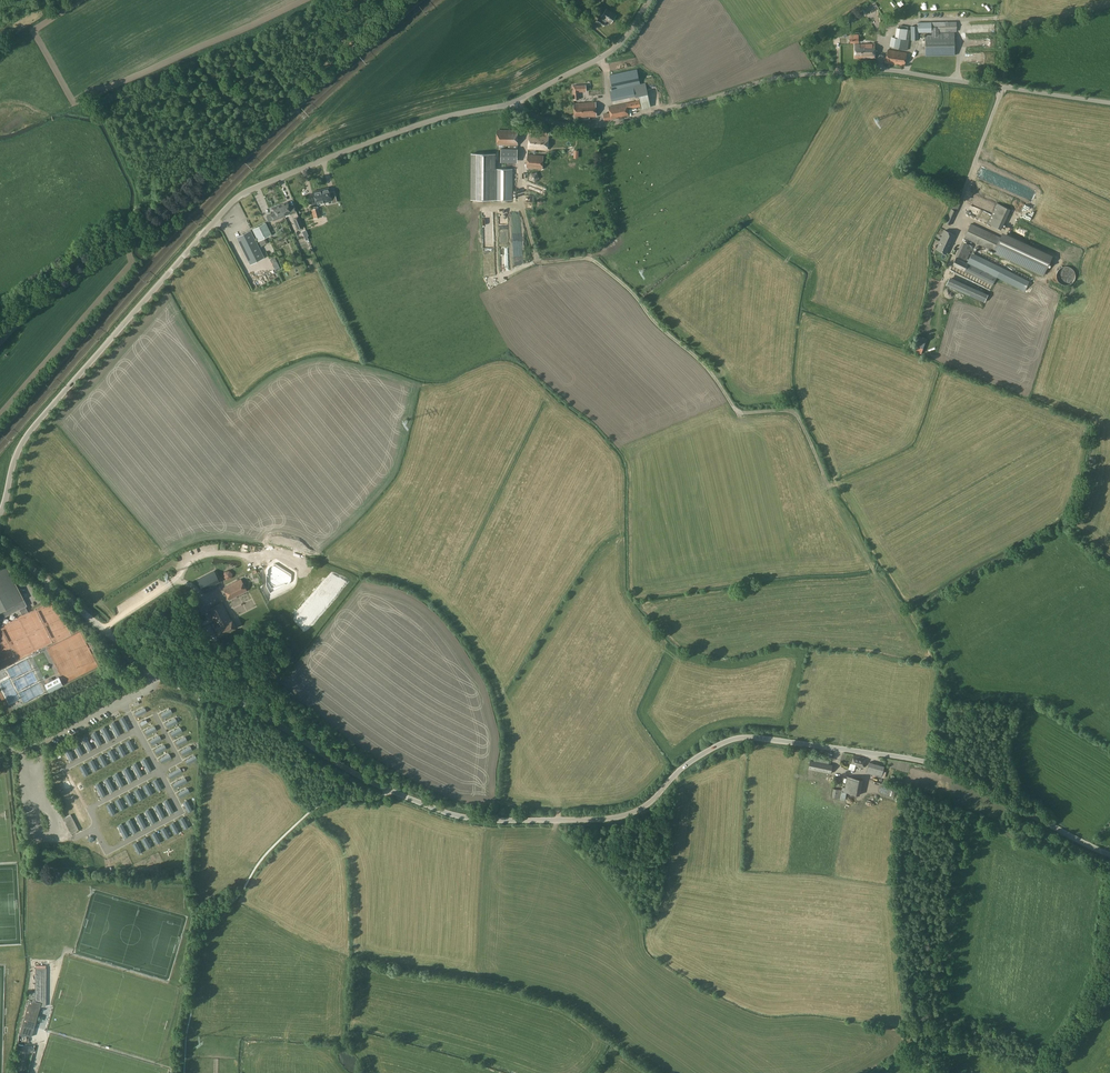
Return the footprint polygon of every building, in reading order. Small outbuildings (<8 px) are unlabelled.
[(611,23),(616,15),(607,9),(601,17),(600,19),(598,18),(596,22),(602,26),(605,22),(608,24),(610,22),(611,23)] [(919,33),(957,33),(957,22),(919,23),(919,33)] [(907,31),(897,29),(896,39),(892,38),(890,47),(907,50),(909,41),(906,41),(907,31)] [(955,57),(955,36),(955,33),(932,34),(932,35),(925,35),(926,57),(955,57)] [(851,43),(858,42),(858,35),(850,35),(851,43)] [(875,58),(875,45),(855,44),(855,58),(875,58)] [(905,66),(907,53),(887,50),(885,63),(905,66)] [(621,60),(610,62),(611,66),(614,65),(615,69),(623,67),(621,60)] [(640,83),(637,69),(609,75),(613,89),(610,90),(612,100),(635,95),(639,94),(636,84),(640,83)] [(639,94),(635,95),(635,97),(639,96),(642,109),(651,107),(645,82),(640,83),(636,84),(639,94)] [(671,83),(663,84),(666,98),(674,96),(671,83)] [(586,85),(573,86),(574,100),(579,99),(579,92),(586,91),(586,85)] [(639,100),(626,103),(627,108),(627,109),(641,106),(639,100)] [(575,118),(597,117),(596,102),(574,104),(575,118)] [(612,112),(602,114),(604,121),(629,116),(628,114),(627,109),(627,108),(626,103),(610,106),(612,112)] [(510,143),(517,143),(517,130),(498,130),(498,143),(510,143)] [(547,150),(548,136),(530,134),(529,147),(547,150)] [(501,159),(501,162),(517,162),(517,149),(510,148),(501,148),(501,159)] [(946,163),(949,157),(936,152),(933,158),(946,163)] [(512,169),(495,169),(495,154),(472,154),(472,198),(511,199),(512,169)] [(542,169),(544,155),(527,154),(526,168),(542,169)] [(328,187),(320,190),(323,203),(331,201),(332,203),(336,202),(333,191),(329,192),(328,187)] [(991,188),(988,194),(999,198),(1002,192),(991,188)] [(320,190),(313,191),(316,204),(323,203),(320,190)] [(974,196),(972,201),(987,206),(988,201),(974,196)] [(286,203),(280,206),(284,216),(291,213),(298,230),(302,228),(295,211),(293,205),(288,207),(286,203)] [(1001,229),(1010,209),(997,203),(987,223),(1001,229)] [(321,217),(327,216),(326,204),(319,205),(321,217)] [(977,215),(980,209),(969,204),(967,211),(977,215)] [(276,212),(271,214),(274,221),(284,216),(280,206),(274,208),(276,212)] [(315,218),(321,217),(318,208),(312,210),(315,218)] [(950,224),(956,211),(951,209),(945,222),(950,224)] [(265,222),(252,229),(258,241),(271,234),(265,222)] [(1000,237),(971,224),(966,237),(994,250),(993,252),(1043,275),(1050,261),(1000,237)] [(250,230),(236,237),(250,264),(264,257),(250,230)] [(946,254),(955,235),(946,231),(936,249),(946,254)] [(966,259),(973,243),(964,239),(957,255),(966,259)] [(499,255),(508,255),(507,245),(499,246),(499,255)] [(956,258),(952,265),(954,265),(959,268),(969,273),(986,281),(993,284),(1001,267),(972,253),(967,263),(956,258)] [(1056,275),(1056,276),(1056,277),(1057,278),(1057,279),(1057,280),(1058,281),(1058,282),(1059,282),(1059,283),(1060,283),(1061,284),(1062,284),(1062,285),(1063,285),(1064,285),(1065,285),(1066,285),(1067,285),(1068,285),(1069,285),(1070,284),(1071,284),(1072,283),(1073,282),(1073,281),(1074,281),(1074,280),(1075,279),(1075,278),(1075,277),(1075,276),(1075,275),(1075,274),(1075,273),(1075,272),(1074,271),(1073,270),(1073,269),(1072,269),(1072,268),(1071,268),(1070,267),(1069,267),(1068,266),(1067,266),(1066,266),(1065,266),(1064,266),(1063,267),(1062,267),(1061,267),(1061,268),(1060,268),(1059,269),(1058,270),(1058,271),(1057,271),(1057,272),(1057,273),(1056,274),(1056,275)] [(251,560),(238,567),(241,572),(254,565),(251,560)] [(27,605),(6,564),(0,568),(0,619),(27,605)] [(267,570),(267,574),(286,586),(289,584),(291,582),(291,578),(273,566),(269,567),(267,570)] [(244,574),(251,588),(264,581),(257,567),(244,574)] [(232,573),(229,570),(224,571),(223,576),(227,579),(231,578),(232,573)] [(219,581),(214,571),(197,580),(202,590),(219,581)] [(230,599),(247,590),(241,579),(224,588),(230,599)] [(243,616),(271,604),(265,591),(238,603),(243,616)] [(190,602),(193,609),(201,605),(198,598),(190,602)] [(231,621),(223,602),(208,609),(216,627),(214,628),(217,636),(235,628),(232,620),(231,621)] [(201,605),(193,609),(197,616),(205,612),(204,612),(201,605)] [(307,623),(294,630),(297,635),(310,628),(307,623)] [(51,669),(46,652),(37,655),(38,659),(37,659),(41,672),(51,669)] [(44,684),(48,692),(63,685),(59,677),(44,684)] [(145,707),(135,712),(137,716),(147,711),(145,707)] [(170,709),(161,714),(163,718),(172,712),(170,709)] [(190,723),(197,722),(196,716),(193,717),(192,713),(188,713),(190,723)] [(152,715),(140,721),(142,725),(154,719),(152,715)] [(123,716),(119,719),(126,731),(130,729),(123,716)] [(175,718),(166,723),(168,727),(177,722),(175,718)] [(114,721),(110,724),(116,736),(120,734),(114,721)] [(105,726),(101,729),(107,741),(111,739),(105,726)] [(154,726),(145,731),(147,735),(157,730),(154,726)] [(180,727),(170,732),(173,736),(182,731),(180,727)] [(95,731),(91,733),(98,746),(102,744),(95,731)] [(159,735),(150,740),(152,744),(161,739),(159,735)] [(86,736),(82,738),(89,751),(92,749),(86,736)] [(185,736),(175,742),(177,746),(187,740),(185,736)] [(130,740),(126,742),(131,752),(135,749),(130,740)] [(77,741),(73,743),(79,756),(83,754),(77,741)] [(120,745),(116,747),(122,756),(126,754),(120,745)] [(164,745),(154,750),(157,754),(166,748),(164,745)] [(67,746),(63,748),(70,761),(74,758),(67,746)] [(190,746),(180,751),(182,755),(192,750),(190,746)] [(111,750),(107,752),(112,761),(116,759),(111,750)] [(102,754),(98,757),(103,766),(107,764),(102,754)] [(169,754),(159,759),(162,763),(171,758),(169,754)] [(195,755),(185,760),(187,764),(197,759),(195,755)] [(863,768),(866,759),(854,756),(852,765),(863,768)] [(145,758),(141,760),(148,772),(152,770),(145,758)] [(827,763),(828,760),(815,758),(815,761),(811,760),(809,769),(830,773),(832,764),(827,763)] [(92,759),(88,762),(94,771),(98,769),(92,759)] [(869,762),(866,772),(881,777),(884,766),(869,762)] [(136,763),(132,765),(139,777),(142,775),(136,763)] [(83,764),(79,766),(84,776),(88,774),(83,764)] [(127,768),(123,770),(129,782),(133,780),(127,768)] [(180,768),(168,775),(170,779),(182,772),(180,768)] [(117,773),(113,775),(120,787),(124,785),(117,773)] [(859,794),(862,779),(847,776),(845,791),(846,792),(859,794)] [(185,777),(173,784),(175,788),(187,781),(185,777)] [(108,778),(104,780),(111,792),(114,790),(108,778)] [(156,779),(152,781),(158,791),(162,788),(156,779)] [(99,782),(95,785),(101,797),(105,795),(99,782)] [(147,784),(143,786),(148,795),(152,793),(147,784)] [(188,788),(178,793),(180,797),(190,792),(188,788)] [(138,789),(134,791),(139,800),(143,798),(138,789)] [(842,791),(842,790),(833,789),(832,797),(841,798),(842,791)] [(128,794),(124,796),(130,805),(134,803),(128,794)] [(119,798),(115,801),(120,810),(124,808),(119,798)] [(167,799),(163,801),(170,814),(174,811),(167,799)] [(187,800),(183,802),(188,812),(192,810),(187,800)] [(110,803),(106,806),(111,815),(115,813),(110,803)] [(158,804),(154,806),(161,819),(165,816),(158,804)] [(149,809),(145,811),(151,824),(155,821),(149,809)] [(140,814),(136,816),(142,828),(146,826),(140,814)] [(71,833),(78,830),(70,815),(64,818),(71,833)] [(183,817),(179,819),(184,829),(188,827),(183,817)] [(130,819),(126,821),(133,833),(137,831),(130,819)] [(174,822),(170,824),(175,834),(179,832),(174,822)] [(122,824),(118,826),(124,838),(128,836),(122,824)] [(164,827),(160,829),(166,839),(170,837),(164,827)] [(155,832),(151,834),(156,844),(160,842),(155,832)] [(146,837),(142,839),(147,849),(151,847),(146,837)] [(136,842),(133,844),(138,854),(142,852),(136,842)] [(183,842),(175,847),(180,856),(188,851),(183,842)] [(168,851),(161,855),(165,863),(173,859),(168,851)] [(123,852),(112,859),(116,867),(128,860),(123,852)] [(154,858),(144,863),(148,871),(158,866),(154,858)] [(45,1006),(46,968),(35,968),(35,992),(32,992),(29,999),(19,1034),(25,1036),(25,1035),(31,1037),(40,1006),(45,1006)]
